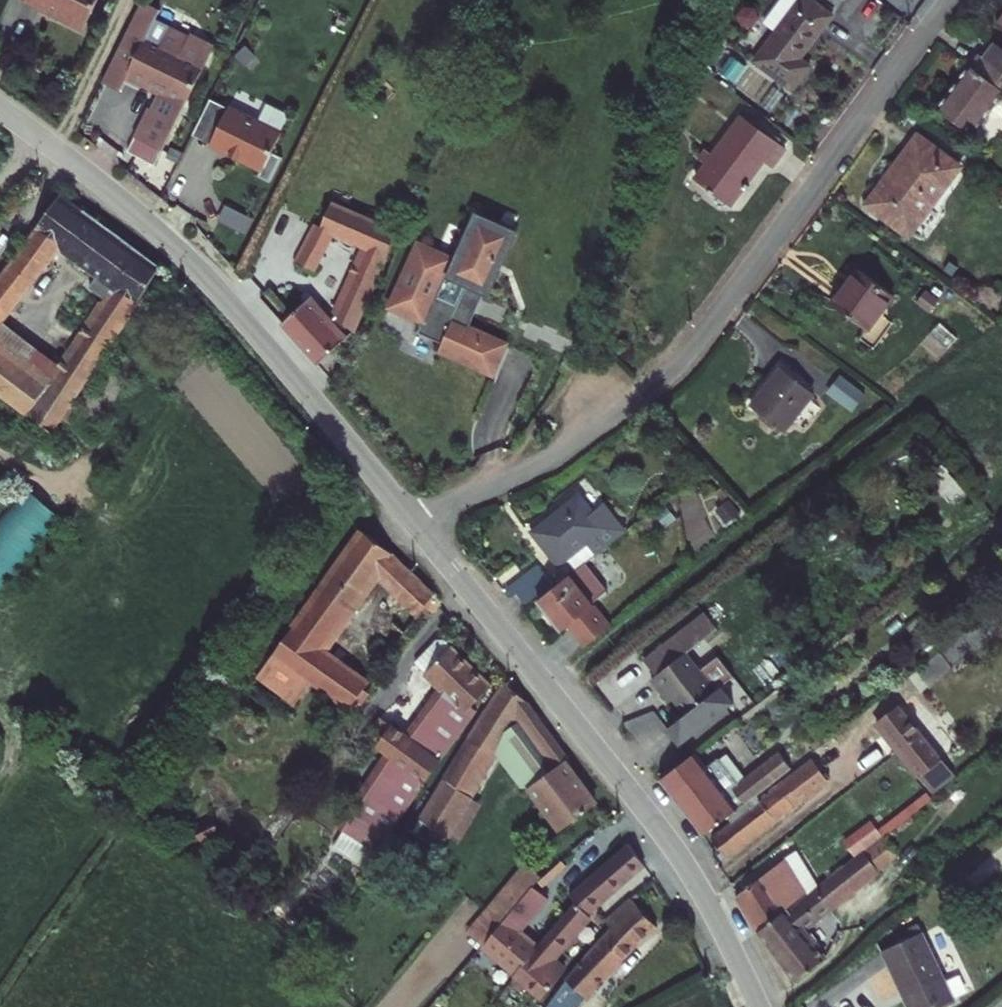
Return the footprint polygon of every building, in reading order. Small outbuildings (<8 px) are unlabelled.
[(40,7),(42,3),(56,10),(58,16),(82,29),(99,0),(25,0),(40,7)] [(748,52),(786,80),(804,57),(794,50),(827,6),(819,0),(768,0),(767,1),(780,10),(748,52)] [(988,17),(1001,28),(1001,0),(988,17)] [(214,46),(156,19),(160,12),(141,2),(108,71),(107,72),(101,84),(120,93),(127,79),(160,97),(152,112),(147,114),(134,140),(136,140),(159,152),(161,153),(214,46)] [(1000,108),(1001,106),(1001,45),(987,34),(977,48),(973,45),(931,100),(963,125),(986,97),(1000,108)] [(212,142),(230,106),(212,97),(194,134),(212,142)] [(279,130),(230,106),(212,142),(211,144),(260,168),(257,176),(268,181),(279,158),(268,153),(279,130)] [(735,107),(691,167),(727,193),(759,149),(768,155),(780,138),(735,107)] [(953,159),(912,128),(861,197),(900,228),(953,159)] [(153,164),(159,152),(136,140),(129,152),(153,164)] [(147,257),(52,177),(0,244),(0,300),(49,234),(86,264),(77,276),(93,290),(42,368),(0,336),(0,388),(40,419),(147,257)] [(391,214),(328,178),(312,209),(309,207),(290,244),(307,255),(326,218),(354,235),(330,297),(348,313),(391,214)] [(506,218),(465,201),(452,234),(458,237),(452,250),(409,232),(380,293),(413,306),(408,318),(433,328),(430,335),(485,358),(499,330),(458,314),(473,278),(478,265),(485,268),(506,218)] [(886,289),(848,260),(842,269),(845,272),(825,296),(860,323),(854,332),(867,342),(886,317),(873,307),(886,289)] [(480,282),(485,268),(478,265),(473,278),(480,282)] [(140,284),(150,292),(157,281),(146,274),(140,284)] [(341,318),(305,278),(275,308),(311,349),(341,318)] [(782,371),(749,347),(719,386),(751,411),(761,400),(772,407),(783,393),(773,384),(782,371)] [(571,479),(523,517),(549,549),(581,525),(588,534),(618,511),(597,486),(584,496),(571,479)] [(425,580),(387,538),(354,511),(260,636),(264,638),(293,661),(337,696),(425,580)] [(587,539),(530,584),(554,614),(561,609),(577,630),(601,611),(583,587),(610,565),(587,539)] [(529,551),(503,572),(516,589),(544,569),(529,551)] [(699,599),(683,610),(694,626),(711,615),(699,599)] [(683,610),(637,645),(648,661),(644,664),(656,680),(662,676),(679,699),(683,696),(710,675),(728,660),(713,640),(694,654),(681,637),(694,626),(683,610)] [(372,738),(392,752),(421,771),(471,699),(465,693),(487,669),(440,626),(431,626),(408,652),(432,677),(399,724),(388,718),(372,738)] [(253,652),(283,674),(293,661),(264,638),(253,652)] [(524,771),(557,815),(589,790),(557,747),(562,742),(521,686),(500,667),(463,725),(471,731),(445,773),(466,785),(512,711),(545,756),(524,771)] [(723,693),(710,675),(683,696),(697,713),(723,693)] [(898,691),(876,708),(928,774),(949,757),(898,691)] [(689,734),(653,762),(698,820),(727,798),(750,779),(787,751),(774,734),(731,767),(710,742),(701,749),(689,734)] [(750,779),(727,798),(731,803),(704,823),(719,843),(822,761),(808,743),(754,785),(750,779)] [(343,829),(378,853),(425,774),(421,771),(392,752),(343,829)] [(415,809),(441,826),(466,785),(445,773),(439,770),(415,809)] [(511,961),(539,983),(564,949),(551,939),(586,893),(584,891),(638,837),(622,818),(563,882),(572,889),(536,932),(511,961)] [(790,835),(731,882),(754,919),(809,875),(797,861),(806,853),(790,835)] [(809,875),(818,868),(806,853),(797,861),(809,875)] [(818,868),(809,875),(754,919),(791,968),(821,945),(798,916),(850,873),(835,854),(818,868)] [(477,932),(511,961),(536,932),(527,924),(512,912),(534,885),(525,878),(477,932)] [(527,924),(536,932),(572,889),(563,882),(527,924)] [(608,918),(566,963),(585,982),(624,940),(653,913),(628,883),(599,909),(608,918)] [(880,943),(910,1006),(917,1006),(952,990),(920,924),(880,943)] [(546,983),(565,1002),(585,982),(566,963),(564,961),(546,983)]
